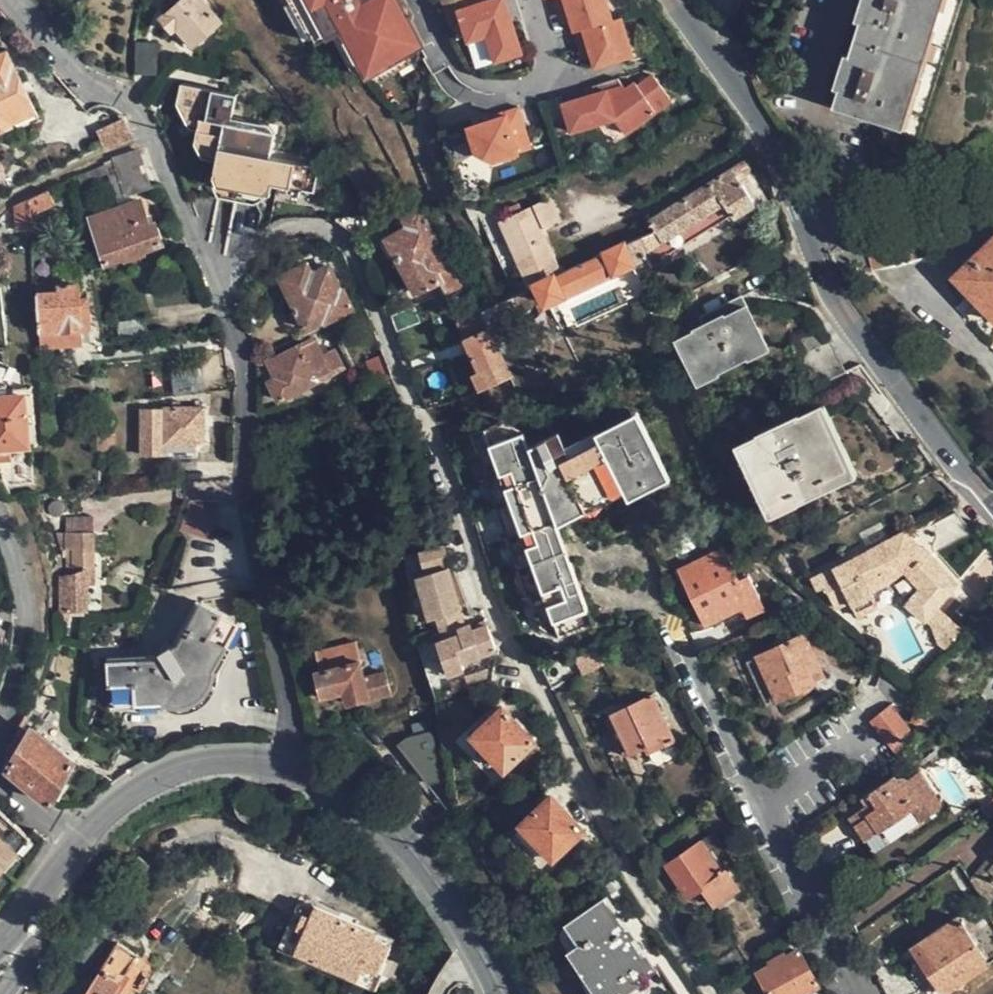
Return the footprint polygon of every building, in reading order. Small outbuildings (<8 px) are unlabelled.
[(201,0),(182,0),(160,20),(172,34),(176,31),(193,49),(222,23),(201,0)] [(341,91),(447,36),(429,0),(294,0),(341,91)] [(470,70),(522,57),(507,0),(452,0),(470,70)] [(528,15),(537,13),(540,23),(544,35),(549,49),(557,48),(561,60),(564,71),(601,58),(590,19),(580,22),(574,0),(523,0),(528,15)] [(963,0),(868,0),(835,109),(920,136),(963,0)] [(537,13),(528,15),(531,26),(540,23),(537,13)] [(157,45),(138,45),(138,75),(157,75),(157,45)] [(557,48),(549,49),(552,62),(561,60),(557,48)] [(0,56),(0,65),(2,70),(12,65),(6,53),(0,56)] [(13,125),(13,123),(35,114),(12,65),(2,70),(0,65),(0,132),(13,125)] [(659,74),(558,102),(568,136),(618,122),(620,128),(670,114),(659,74)] [(269,162),(270,156),(273,139),(269,138),(224,129),(225,122),(229,99),(179,88),(178,101),(184,115),(199,117),(197,130),(195,143),(220,146),(217,160),(214,173),(268,184),(323,193),(325,178),(319,171),(269,162)] [(188,128),(197,130),(199,117),(184,115),(188,128)] [(473,123),(436,135),(446,168),(460,171),(499,157),(487,115),(472,120),(473,123)] [(132,137),(125,119),(101,132),(108,148),(132,137)] [(266,130),(225,122),(224,129),(269,138),(266,130)] [(200,157),(217,160),(220,146),(195,143),(200,157)] [(138,152),(115,161),(119,173),(122,179),(145,171),(138,152)] [(315,165),(270,156),(269,162),(319,171),(315,165)] [(119,173),(115,161),(105,165),(109,177),(119,173)] [(657,232),(639,240),(649,265),(650,269),(652,268),(670,258),(670,256),(662,243),(724,206),(732,218),(734,220),(763,202),(745,173),(750,169),(746,162),(651,222),(657,232)] [(145,171),(122,179),(127,196),(151,187),(145,171)] [(122,179),(119,173),(109,177),(117,199),(127,196),(122,179)] [(265,199),(268,184),(214,173),(211,187),(214,197),(247,204),(265,199)] [(335,189),(325,178),(323,193),(333,196),(335,189)] [(48,192),(15,208),(17,232),(32,231),(31,217),(55,205),(48,192)] [(140,202),(90,221),(107,266),(162,246),(155,225),(149,228),(140,202)] [(534,282),(557,270),(539,229),(558,221),(550,202),(522,214),(519,208),(505,214),(534,282)] [(670,256),(732,218),(724,206),(662,243),(670,256)] [(415,293),(438,285),(442,283),(437,273),(449,266),(420,214),(404,222),(408,230),(386,241),(415,293)] [(649,265),(639,240),(628,245),(626,243),(602,253),(602,256),(560,274),(557,270),(534,282),(545,306),(618,274),(631,268),(633,272),(649,265)] [(956,278),(992,316),(992,240),(956,278)] [(307,265),(301,268),(306,279),(311,276),(313,276),(307,265)] [(445,298),(450,295),(453,292),(461,288),(449,266),(437,273),(442,283),(438,285),(445,298)] [(328,268),(313,276),(311,276),(306,279),(301,268),(280,278),(306,332),(325,323),(326,326),(352,312),(343,292),(341,294),(328,268)] [(41,333),(84,331),(82,301),(81,287),(79,286),(78,279),(69,280),(69,287),(62,287),(62,283),(39,284),(41,333)] [(742,298),(736,301),(741,311),(746,308),(742,298)] [(90,301),(82,301),(84,331),(92,331),(90,301)] [(481,314),(506,367),(537,352),(513,301),(481,314)] [(696,332),(677,342),(695,376),(715,366),(717,371),(745,357),(743,352),(763,342),(746,308),(741,311),(736,301),(702,319),(705,325),(696,330),(696,332)] [(392,320),(397,333),(420,325),(415,312),(392,320)] [(802,358),(830,344),(829,343),(820,328),(794,342),(802,358)] [(315,342),(271,365),(278,380),(270,384),(280,401),(343,369),(334,352),(323,357),(315,342)] [(766,349),(763,342),(743,352),(745,357),(747,359),(766,349)] [(830,344),(802,358),(809,373),(838,360),(830,344)] [(718,373),(717,371),(715,366),(695,376),(698,383),(718,373)] [(0,393),(0,400),(25,397),(30,448),(37,446),(31,389),(1,392),(0,393)] [(0,400),(0,456),(11,454),(11,449),(30,448),(25,397),(0,400)] [(769,410),(776,427),(798,417),(790,401),(769,410)] [(823,405),(819,407),(852,477),(857,475),(823,405)] [(769,517),(852,477),(819,407),(798,417),(776,427),(735,446),(769,517)] [(164,412),(141,412),(141,456),(165,456),(165,447),(196,446),(204,441),(204,409),(165,409),(164,412)] [(596,435),(599,442),(640,421),(637,414),(596,435)] [(599,442),(619,481),(624,491),(665,470),(640,421),(599,442)] [(94,427),(96,457),(115,455),(112,425),(94,427)] [(562,539),(560,534),(558,527),(553,512),(549,500),(529,450),(523,434),(476,452),(540,629),(557,640),(594,626),(562,539)] [(554,456),(566,450),(559,435),(547,441),(554,456)] [(599,442),(596,435),(566,450),(570,457),(599,442)] [(554,456),(547,441),(539,445),(551,467),(558,463),(554,456)] [(619,481),(599,442),(570,457),(558,463),(551,467),(539,445),(529,450),(549,500),(553,512),(580,499),(619,481)] [(570,457),(566,450),(554,456),(558,463),(570,457)] [(624,491),(625,494),(629,501),(670,481),(665,470),(624,491)] [(624,491),(619,481),(580,499),(587,512),(625,494),(624,491)] [(553,512),(558,527),(587,512),(580,499),(553,512)] [(57,504),(52,504),(49,507),(48,510),(48,514),(50,517),(54,519),(58,519),(61,518),(63,514),(64,511),(63,507),(60,505),(57,504)] [(218,513),(190,505),(182,531),(209,539),(218,513)] [(914,544),(920,550),(923,549),(930,555),(972,533),(955,515),(948,519),(944,513),(905,534),(914,544)] [(957,584),(930,555),(923,549),(920,550),(915,553),(910,547),(914,544),(905,534),(890,542),(894,547),(870,560),(867,553),(811,581),(816,593),(824,590),(834,611),(849,604),(857,619),(878,608),(871,594),(886,586),(904,573),(921,590),(905,608),(925,623),(957,584)] [(87,614),(87,588),(87,572),(93,571),(93,536),(66,536),(66,577),(60,579),(60,613),(87,614)] [(890,542),(867,553),(870,560),(894,547),(890,542)] [(920,550),(914,544),(910,547),(915,553),(920,550)] [(445,549),(421,555),(425,572),(450,566),(445,549)] [(705,627),(742,609),(759,601),(748,578),(739,582),(724,550),(679,571),(705,627)] [(785,550),(774,554),(777,561),(788,556),(785,550)] [(497,650),(486,623),(476,626),(478,631),(472,633),(469,625),(458,629),(456,623),(452,614),(459,611),(444,570),(414,581),(429,623),(436,620),(440,628),(436,630),(452,673),(460,671),(458,665),(497,650)] [(764,612),(759,601),(742,609),(747,619),(764,612)] [(170,645),(167,646),(171,652),(178,648),(201,604),(196,602),(173,645),(170,645)] [(111,706),(135,705),(161,704),(171,707),(176,708),(183,707),(190,704),(200,699),(206,693),(211,685),(213,678),(214,669),(226,646),(238,624),(201,604),(178,648),(171,652),(167,646),(164,647),(160,650),(164,656),(156,660),(108,663),(111,706)] [(12,607),(1,608),(0,613),(0,620),(13,621),(12,607)] [(244,627),(238,624),(226,646),(232,649),(244,627)] [(814,634),(805,638),(816,660),(825,655),(814,634)] [(816,660),(805,638),(803,635),(757,658),(778,703),(795,695),(804,693),(810,691),(814,687),(816,683),(811,675),(822,670),(816,660)] [(220,670),(232,649),(226,646),(214,669),(220,670)] [(355,646),(317,654),(321,672),(315,674),(321,699),(343,694),(346,706),(390,696),(385,675),(364,680),(355,646)] [(108,658),(108,663),(156,660),(164,656),(160,650),(159,651),(154,656),(108,658)] [(590,656),(577,661),(583,676),(596,670),(590,656)] [(218,682),(220,670),(214,669),(213,678),(211,685),(206,693),(200,699),(190,704),(183,707),(176,708),(171,707),(161,704),(161,711),(165,712),(175,714),(184,713),(194,710),(202,706),(208,701),(214,692),(218,682)] [(826,678),(822,670),(811,675),(816,683),(826,678)] [(455,695),(467,692),(463,682),(452,686),(455,695)] [(612,717),(613,719),(629,753),(630,755),(646,747),(653,743),(658,751),(675,741),(653,697),(612,717)] [(485,717),(489,722),(503,710),(498,704),(485,717)] [(111,713),(135,712),(135,705),(111,706),(111,713)] [(870,725),(888,748),(899,739),(910,730),(892,708),(870,725)] [(963,720),(950,709),(944,715),(957,727),(963,720)] [(503,710),(489,722),(473,737),(505,771),(522,755),(535,744),(503,710)] [(622,756),(629,753),(613,719),(606,723),(622,756)] [(424,728),(398,746),(423,784),(450,766),(424,728)] [(9,771),(52,804),(74,763),(33,731),(30,734),(22,729),(9,752),(17,758),(9,771)] [(888,748),(900,764),(910,756),(900,744),(901,741),(899,739),(888,748)] [(650,754),(658,751),(653,743),(646,747),(650,754)] [(540,749),(535,744),(522,755),(528,761),(540,749)] [(897,783),(894,778),(861,800),(867,809),(870,814),(865,818),(877,835),(892,825),(900,836),(902,838),(919,826),(919,823),(942,807),(919,773),(906,782),(897,783)] [(532,807),(537,811),(550,799),(546,794),(532,807)] [(522,826),(553,861),(569,845),(578,837),(582,832),(550,799),(537,811),(522,826)] [(872,854),(900,836),(892,825),(877,835),(865,818),(870,814),(867,809),(850,820),(872,854)] [(37,847),(29,840),(0,815),(0,889),(37,847)] [(698,882),(702,889),(714,907),(737,892),(723,872),(719,874),(705,853),(720,844),(714,835),(667,868),(683,892),(698,882)] [(584,842),(578,837),(569,845),(575,851),(584,842)] [(138,857),(129,870),(141,879),(150,867),(138,857)] [(687,898),(702,889),(698,882),(683,892),(687,898)] [(311,958),(370,984),(389,939),(315,906),(312,908),(299,902),(284,936),(313,950),(311,958)] [(630,991),(640,984),(638,980),(653,971),(634,943),(628,946),(623,939),(629,935),(605,902),(570,925),(580,940),(575,944),(578,950),(572,953),(599,993),(625,993),(630,991)] [(940,991),(984,961),(956,920),(913,950),(918,957),(940,991)] [(572,953),(578,950),(575,944),(580,940),(570,925),(561,933),(561,937),(567,960),(571,973),(574,979),(581,989),(585,993),(599,993),(572,953)] [(634,943),(629,935),(623,939),(628,946),(634,943)] [(116,945),(85,993),(114,993),(122,982),(142,993),(156,969),(116,945)] [(818,989),(798,953),(786,960),(783,957),(770,964),(771,968),(758,975),(769,993),(808,993),(818,989)] [(940,991),(918,957),(910,961),(932,993),(942,993),(940,991)] [(984,961),(940,991),(942,993),(949,993),(988,968),(984,961)]
